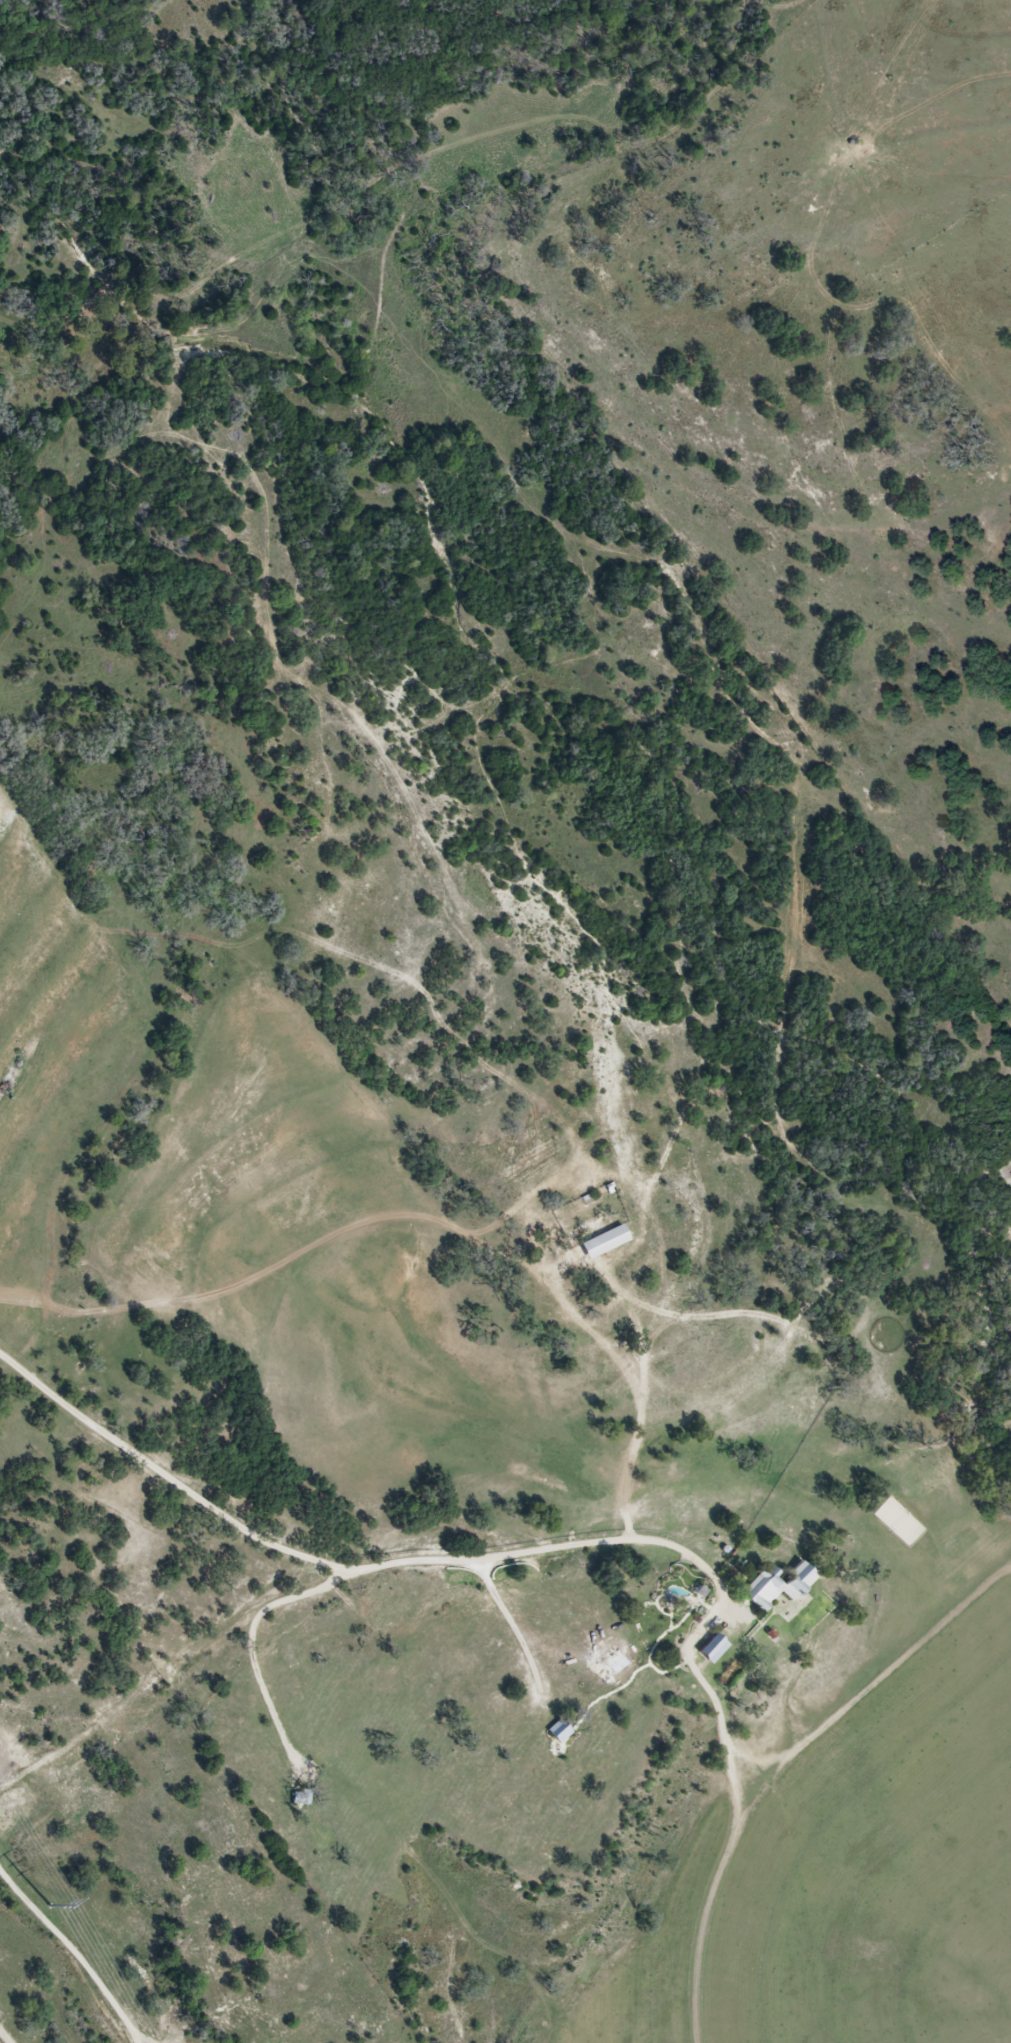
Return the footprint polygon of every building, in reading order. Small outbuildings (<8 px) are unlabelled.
[(589,1260),(632,1241),(624,1225),(581,1244),(589,1260)] [(766,1568),(742,1592),(763,1613),(783,1592),(794,1602),(819,1576),(804,1561),(783,1584),(766,1568)] [(699,1651),(710,1664),(730,1646),(719,1634),(699,1651)] [(617,1672),(629,1663),(620,1652),(609,1660),(617,1672)] [(549,1732),(560,1743),(574,1729),(562,1717),(549,1732)]
